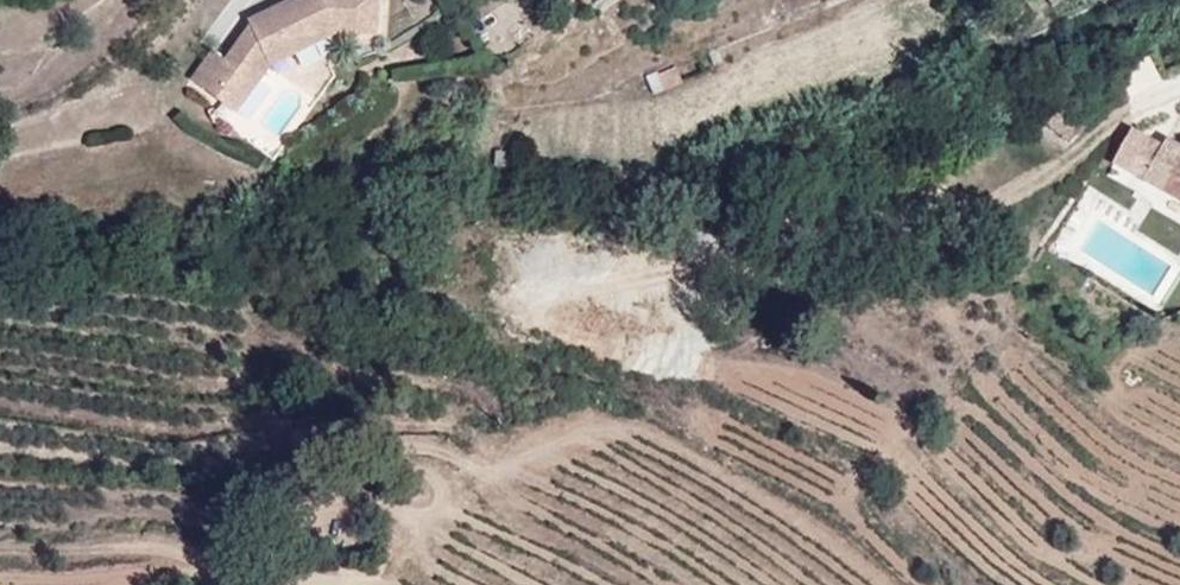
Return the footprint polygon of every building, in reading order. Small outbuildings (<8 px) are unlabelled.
[(382,0),(302,0),(248,25),(231,48),(217,63),(208,57),(184,86),(216,110),(242,77),(261,91),(270,80),(334,49),(375,51),(382,0)] [(647,73),(650,91),(680,85),(677,67),(647,73)] [(235,125),(261,91),(242,77),(216,110),(235,125)] [(1119,159),(1179,196),(1179,144),(1171,139),(1167,146),(1137,128),(1119,159)]
